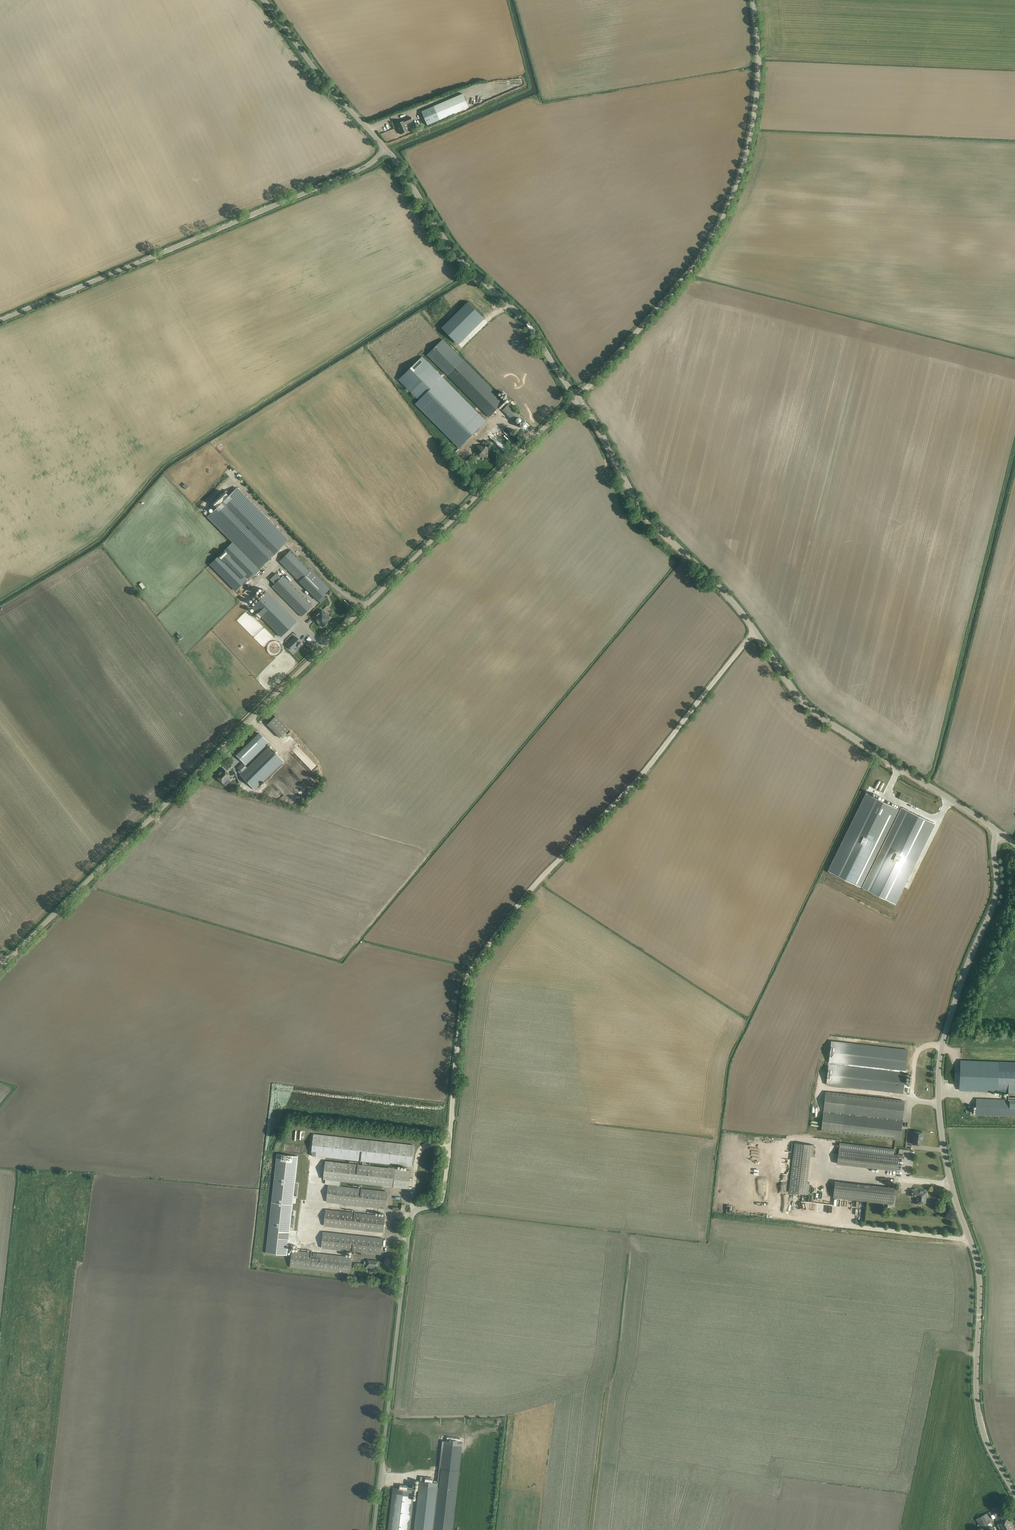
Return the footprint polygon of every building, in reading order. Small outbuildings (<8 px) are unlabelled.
[(463,94),(422,112),(427,125),(469,108),(463,94)] [(413,121),(411,117),(406,119),(406,120),(397,124),(400,130),(399,130),(401,135),(409,131),(407,126),(406,123),(408,122),(409,123),(413,121)] [(467,301),(441,327),(456,342),(482,316),(467,301)] [(442,339),(427,355),(447,375),(489,417),(505,402),(463,360),(442,339)] [(422,357),(399,380),(419,400),(415,404),(459,448),(486,421),(422,357)] [(503,410),(513,420),(519,414),(509,404),(503,410)] [(524,420),(517,424),(520,429),(526,425),(524,420)] [(476,457),(480,457),(488,457),(488,451),(487,451),(487,450),(488,450),(488,446),(477,446),(477,451),(476,451),(476,457)] [(210,565),(235,591),(287,539),(237,488),(230,494),(226,490),(210,507),(214,511),(207,517),(232,542),(210,565)] [(279,561),(318,600),(329,589),(291,550),(279,561)] [(272,587),(301,616),(313,606),(283,576),(272,587)] [(252,607),(281,637),(296,622),(267,592),(252,607)] [(330,618),(321,610),(315,616),(316,618),(315,620),(322,627),(327,622),(327,621),(330,618)] [(295,637),(287,645),(292,650),(297,645),(299,648),(303,644),(295,637)] [(288,729),(275,717),(267,725),(279,738),(288,729)] [(268,743),(259,733),(236,755),(246,765),(268,743)] [(269,746),(242,772),(240,775),(255,790),(283,761),(269,746)] [(231,776),(226,772),(223,768),(220,771),(220,772),(219,773),(219,772),(215,776),(219,779),(223,784),(231,776)] [(844,837),(828,871),(896,904),(935,824),(899,806),(897,809),(866,793),(863,800),(844,837)] [(901,793),(898,798),(909,803),(912,798),(901,793)] [(827,1084),(903,1093),(908,1050),(832,1041),(827,1084)] [(962,1060),(961,1090),(1014,1092),(1014,1062),(962,1060)] [(842,1133),(895,1139),(900,1140),(905,1101),(846,1094),(826,1092),(821,1131),(842,1134),(842,1133)] [(981,1115),(1014,1116),(1014,1100),(976,1099),(976,1114),(981,1115)] [(913,1144),(921,1145),(922,1138),(922,1136),(924,1137),(924,1132),(913,1131),(913,1134),(914,1134),(913,1144)] [(314,1134),(311,1155),(323,1156),(341,1158),(407,1166),(411,1166),(414,1145),(314,1134)] [(792,1142),(788,1192),(808,1194),(810,1182),(806,1182),(809,1155),(813,1156),(814,1144),(792,1142)] [(893,1153),(894,1149),(838,1142),(835,1163),(895,1170),(897,1154),(893,1153)] [(266,1253),(287,1255),(286,1255),(287,1250),(290,1250),(291,1245),(289,1244),(288,1244),(297,1156),(298,1156),(277,1154),(278,1154),(270,1219),(267,1251),(267,1253),(266,1253)] [(323,1179),(392,1186),(409,1188),(408,1190),(412,1190),(412,1187),(409,1187),(411,1171),(325,1161),(323,1179)] [(327,1202),(381,1207),(386,1208),(388,1192),(328,1185),(327,1202)] [(875,1186),(872,1202),(893,1204),(894,1195),(898,1195),(899,1188),(894,1187),(895,1188),(875,1186)] [(915,1204),(920,1204),(920,1202),(926,1203),(927,1191),(918,1190),(918,1189),(915,1189),(915,1190),(912,1189),(911,1196),(916,1197),(915,1204)] [(385,1216),(380,1215),(326,1209),(324,1225),(383,1232),(385,1216)] [(321,1248),(376,1254),(381,1254),(383,1238),(323,1232),(321,1248)] [(290,1267),(353,1274),(354,1268),(350,1268),(352,1257),(292,1250),(290,1267)] [(375,1268),(375,1266),(378,1267),(378,1261),(368,1260),(368,1261),(364,1261),(364,1264),(367,1264),(367,1265),(367,1268),(375,1268)] [(414,1529),(452,1529),(462,1443),(460,1443),(460,1438),(447,1436),(447,1441),(442,1440),(437,1483),(425,1481),(425,1477),(420,1477),(414,1529)] [(393,1488),(388,1529),(409,1529),(414,1490),(393,1488)] [(1005,1513),(1001,1505),(992,1510),(996,1517),(1005,1513)] [(983,1515),(976,1519),(981,1527),(988,1524),(983,1515)] [(1000,1529),(1003,1529),(1012,1524),(1008,1518),(997,1524),(1000,1529)]
